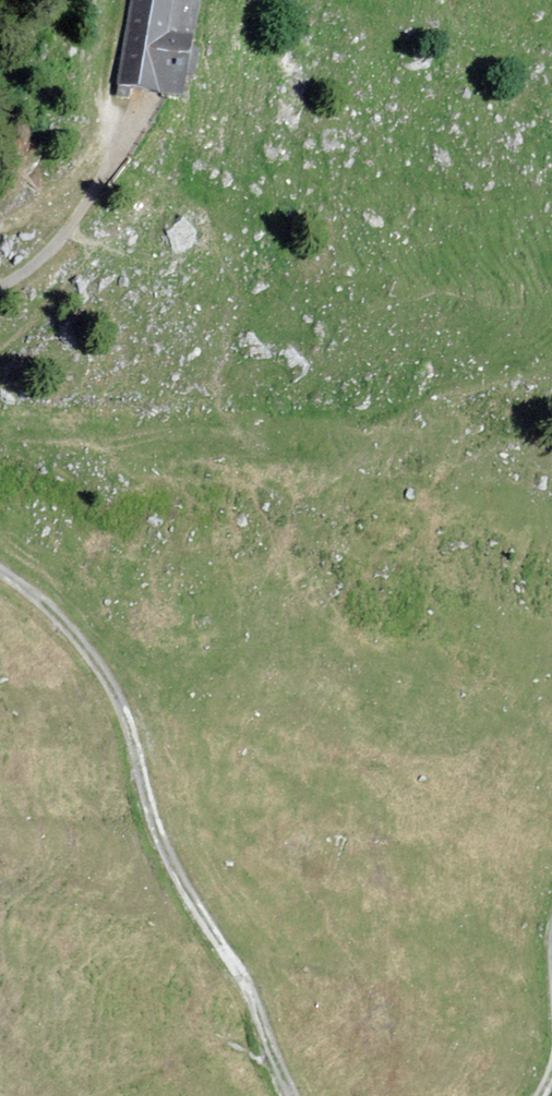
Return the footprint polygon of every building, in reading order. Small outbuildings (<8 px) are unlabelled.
[(118,86),(184,96),(198,0),(131,0),(118,86)]
